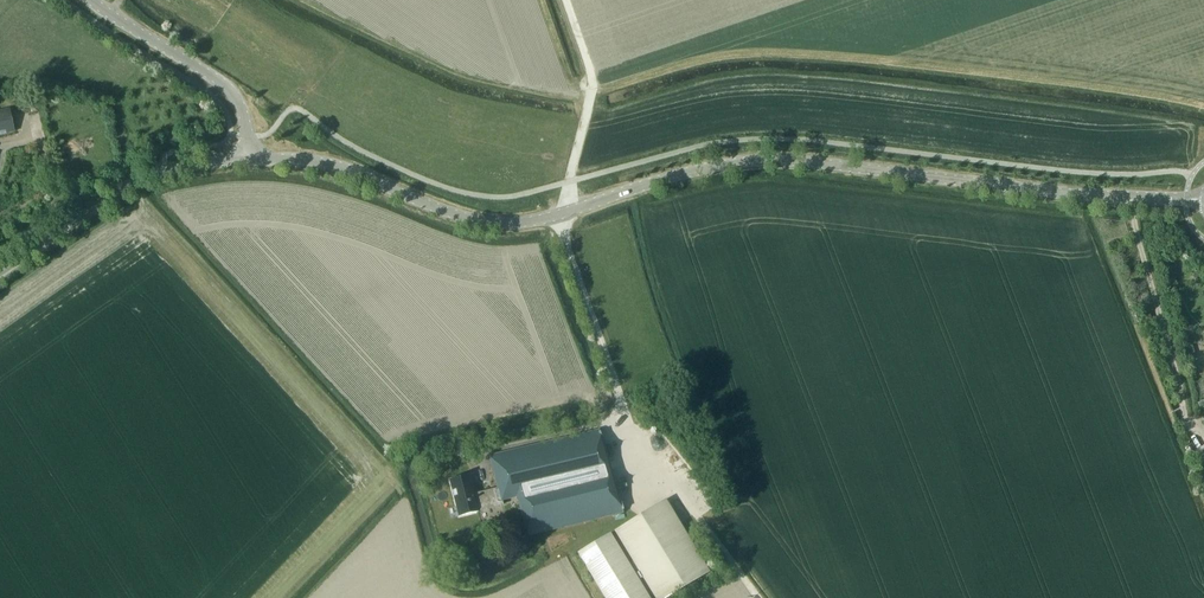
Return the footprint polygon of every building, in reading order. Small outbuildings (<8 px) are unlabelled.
[(15,131),(9,108),(0,110),(0,135),(15,131)] [(1192,271),(1194,278),(1202,275),(1199,268),(1192,271)] [(1140,312),(1143,322),(1152,319),(1149,309),(1140,312)] [(527,535),(623,513),(599,430),(489,456),(498,491),(475,497),(469,475),(449,480),(459,516),(478,512),(477,507),(516,497),(527,535)] [(632,562),(629,563),(611,533),(578,552),(606,597),(649,597),(639,580),(642,579),(653,597),(664,597),(708,572),(665,500),(613,531),(632,562)]
